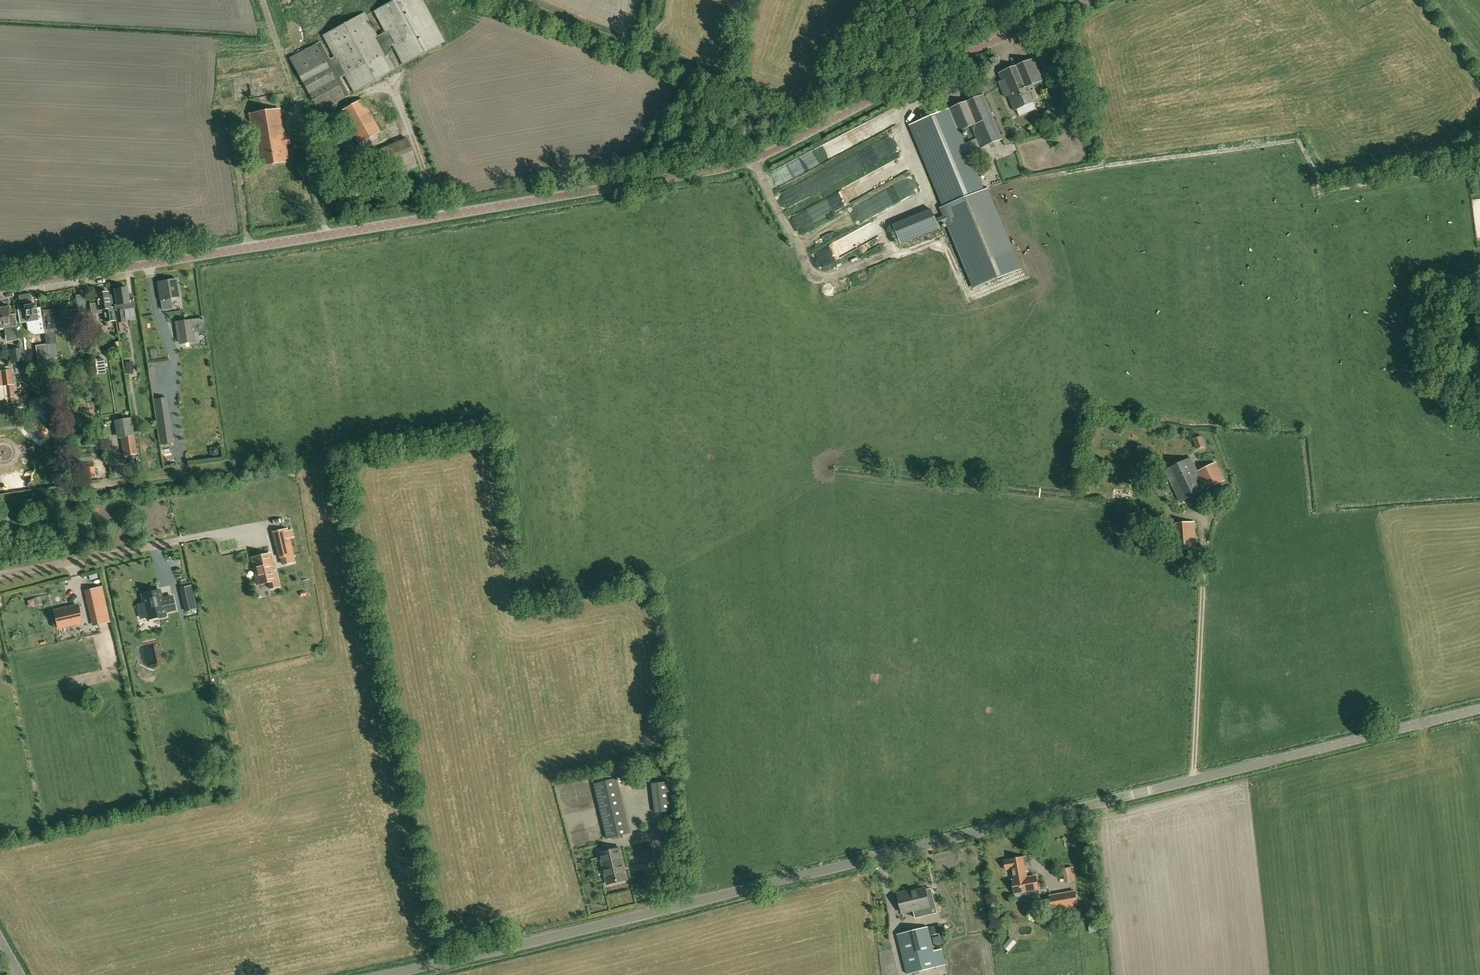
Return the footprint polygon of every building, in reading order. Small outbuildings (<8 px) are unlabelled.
[(395,70),(387,56),(390,54),(388,51),(391,50),(389,47),(392,45),(403,65),(445,42),(421,0),(394,0),(374,11),(385,32),(377,37),(364,13),(323,36),(335,57),(330,60),(320,42),(289,59),(318,112),(349,95),(339,78),(345,75),(354,92),(395,70)] [(1035,58),(999,73),(1002,81),(998,82),(1005,98),(1008,96),(1014,111),(1040,100),(1034,84),(1044,80),(1035,58)] [(1019,270),(986,190),(984,191),(959,131),(972,126),(981,148),(1002,139),(984,95),(910,125),(944,208),(942,208),(945,217),(935,221),(931,210),(894,226),(902,244),(938,229),(937,225),(947,221),(975,288),(1019,270)] [(380,132),(361,100),(340,112),(359,144),(380,132)] [(287,157),(285,145),(280,109),(249,114),(258,165),(260,164),(260,166),(285,162),(284,157),(287,157)] [(361,181),(384,172),(414,159),(406,139),(353,161),(361,181)] [(160,299),(161,299),(163,310),(171,308),(170,298),(179,297),(177,279),(158,282),(160,299)] [(115,305),(116,310),(118,323),(126,322),(124,309),(135,307),(133,296),(129,296),(127,288),(115,290),(117,305),(115,305)] [(109,296),(108,292),(96,294),(98,303),(90,304),(91,314),(103,312),(105,322),(114,321),(112,308),(110,308),(110,304),(113,304),(112,295),(109,296)] [(79,331),(88,329),(86,312),(83,294),(76,295),(78,313),(76,313),(78,331),(79,331)] [(20,323),(27,322),(29,330),(35,335),(44,333),(44,330),(43,321),(41,307),(38,308),(38,304),(31,305),(31,303),(26,304),(26,305),(25,306),(25,309),(18,310),(20,323)] [(19,340),(17,325),(15,314),(11,315),(10,307),(1,309),(3,328),(6,342),(19,340)] [(43,310),(43,313),(43,321),(44,330),(44,333),(48,362),(59,360),(55,330),(68,330),(67,309),(43,310)] [(193,332),(204,331),(203,319),(177,323),(180,343),(194,341),(193,332)] [(49,368),(45,345),(39,346),(42,369),(49,368)] [(19,349),(9,350),(11,363),(22,361),(19,349)] [(97,374),(106,373),(104,359),(95,360),(97,374)] [(137,373),(137,361),(129,361),(129,373),(137,373)] [(7,400),(7,397),(14,397),(10,371),(2,372),(0,372),(0,401),(7,400)] [(173,442),(167,398),(155,400),(161,444),(173,442)] [(124,456),(133,455),(130,436),(121,438),(124,456)] [(1202,436),(1193,439),(1196,449),(1205,446),(1202,436)] [(1215,463),(1197,472),(1190,458),(1165,470),(1180,502),(1224,480),(1215,463)] [(95,473),(93,460),(92,459),(85,460),(85,462),(68,465),(70,478),(95,473)] [(1168,530),(1163,516),(1155,518),(1160,533),(1168,530)] [(1171,525),(1173,550),(1196,548),(1194,523),(1171,525)] [(279,558),(280,558),(293,555),(289,538),(287,531),(287,529),(273,532),(279,558)] [(270,554),(263,555),(258,557),(251,558),(253,569),(255,569),(257,575),(255,576),(257,585),(268,582),(270,589),(278,587),(275,571),(273,571),(272,567),(273,567),(270,554)] [(96,615),(99,625),(110,622),(101,587),(85,591),(91,616),(96,615)] [(144,602),(147,618),(148,620),(166,616),(165,613),(175,610),(172,597),(162,599),(160,590),(142,594),(144,602)] [(196,609),(193,597),(183,600),(186,611),(196,609)] [(58,628),(81,623),(77,605),(54,611),(58,628)] [(618,779),(594,784),(607,839),(631,834),(618,779)] [(655,813),(673,811),(670,781),(652,783),(655,813)] [(600,853),(607,884),(628,879),(620,848),(600,853)] [(1011,860),(1004,861),(1006,870),(1012,869),(1014,879),(1014,880),(1012,880),(1015,894),(1029,891),(1030,896),(1039,895),(1038,890),(1036,876),(1027,877),(1027,876),(1025,867),(1027,866),(1026,857),(1021,858),(1020,857),(1011,859),(1011,860)] [(1061,867),(1062,882),(1073,882),(1072,867),(1061,867)] [(910,892),(910,891),(897,894),(902,913),(914,910),(915,915),(926,912),(925,907),(930,906),(925,888),(910,892)] [(1075,891),(1049,895),(1051,910),(1078,906),(1075,891)] [(1102,919),(1088,921),(1091,932),(1103,930),(1102,919)] [(942,949),(935,950),(929,926),(896,935),(906,974),(946,965),(942,949)] [(1017,943),(1011,937),(1003,946),(1009,952),(1017,943)]
